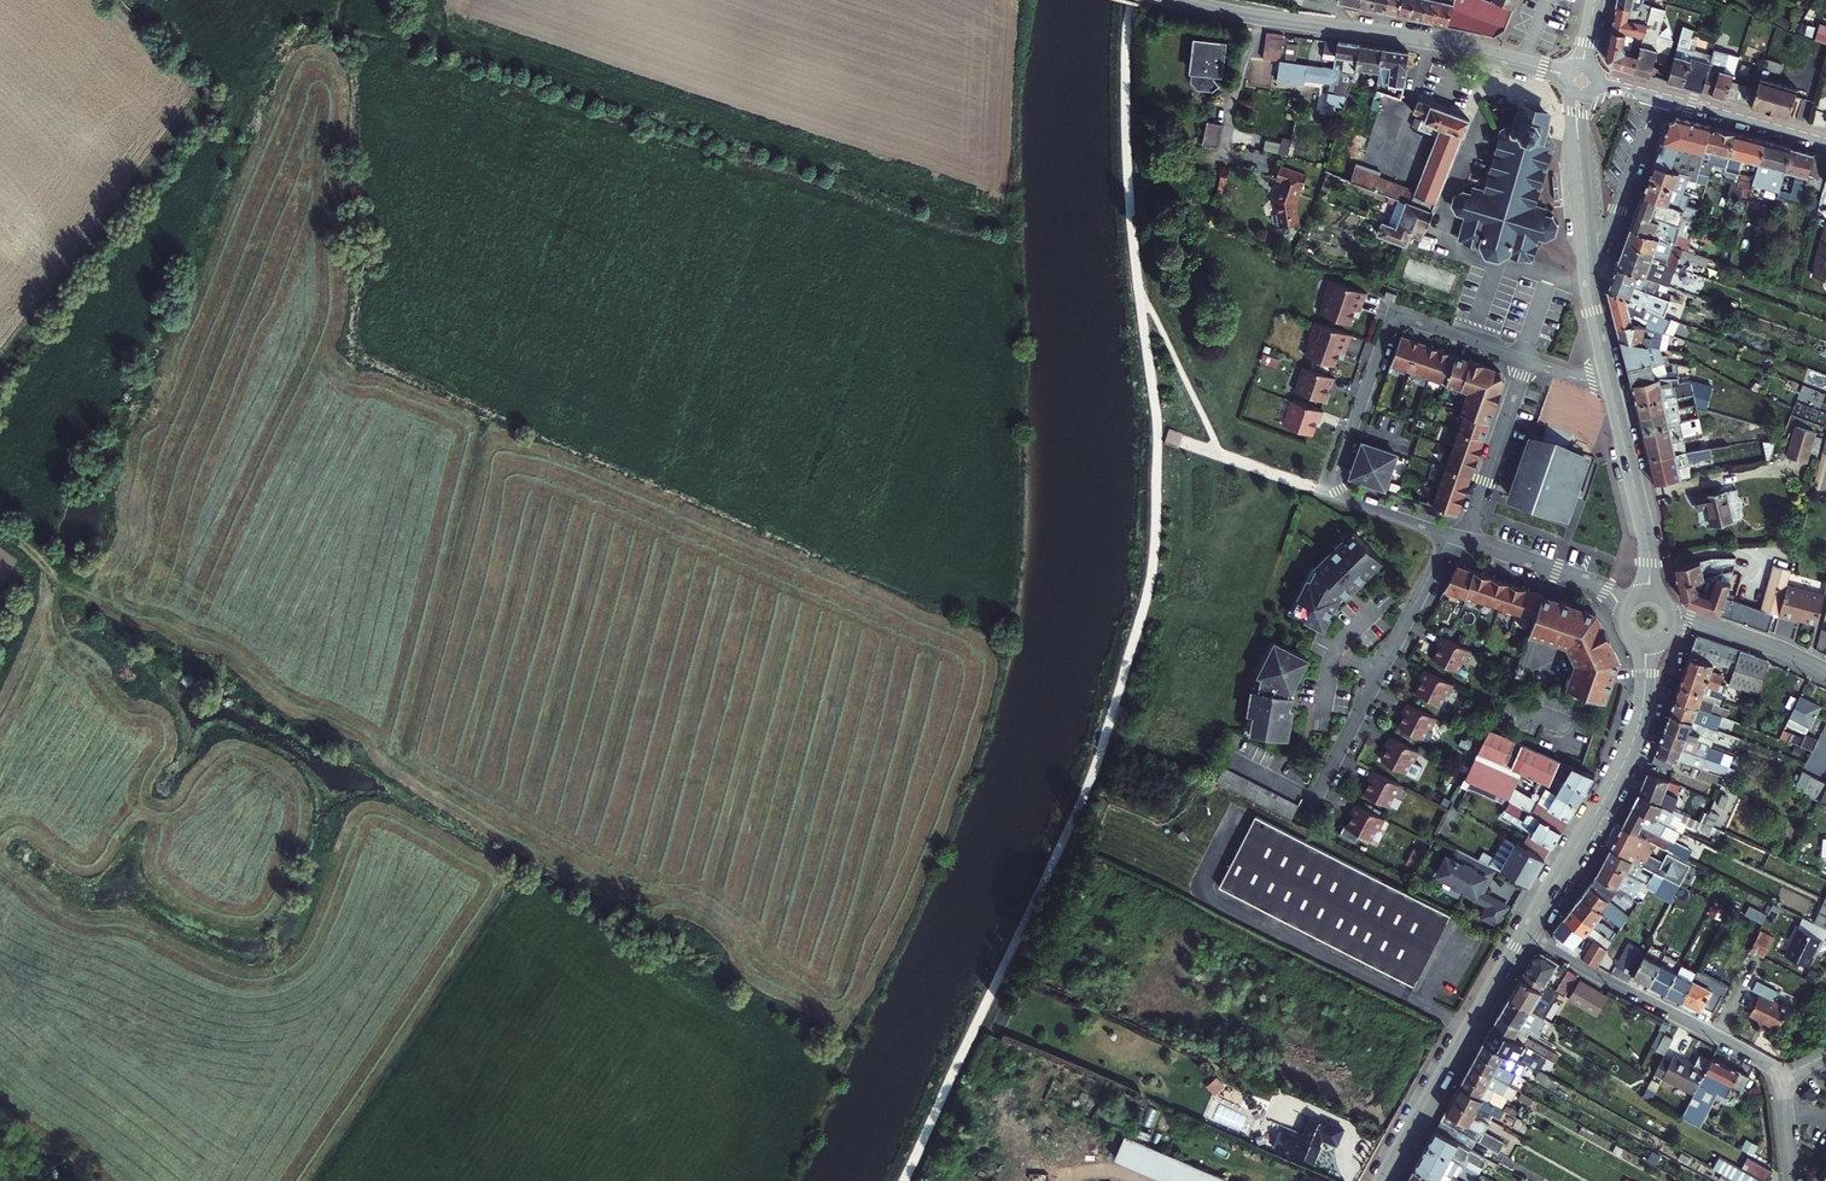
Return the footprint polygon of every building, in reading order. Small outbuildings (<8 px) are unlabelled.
[(1395,10),(1398,0),(1384,0),(1383,8),(1395,10)] [(1395,10),(1408,13),(1411,0),(1398,0),(1395,10)] [(1408,13),(1418,15),(1423,0),(1411,0),(1408,13)] [(1418,15),(1430,18),(1436,0),(1423,0),(1418,15)] [(1430,18),(1444,21),(1451,0),(1436,0),(1430,18)] [(1444,21),(1499,33),(1511,5),(1501,0),(1451,0),(1444,21)] [(1614,5),(1637,10),(1639,2),(1640,0),(1615,0),(1614,5)] [(1631,70),(1650,5),(1639,2),(1637,10),(1614,5),(1603,53),(1609,64),(1631,70)] [(1647,74),(1664,16),(1666,9),(1650,5),(1631,70),(1647,74)] [(1816,22),(1811,39),(1825,43),(1825,25),(1816,22)] [(1280,31),(1263,29),(1259,55),(1276,58),(1280,31)] [(1684,45),(1688,31),(1680,29),(1665,79),(1699,89),(1710,54),(1684,45)] [(1219,75),(1223,40),(1190,36),(1185,70),(1187,71),(1186,80),(1192,87),(1208,89),(1215,84),(1210,77),(1210,74),(1219,75)] [(1319,55),(1331,56),(1334,38),(1321,37),(1319,55)] [(1345,83),(1348,73),(1350,73),(1356,42),(1334,38),(1331,56),(1330,65),(1303,61),(1302,70),(1301,77),(1326,81),(1322,101),(1340,105),(1344,87),(1345,83)] [(1345,83),(1355,84),(1359,66),(1375,69),(1379,45),(1356,42),(1350,73),(1348,73),(1345,83)] [(1712,47),(1725,51),(1736,55),(1738,50),(1714,42),(1712,47)] [(1401,81),(1405,48),(1379,45),(1375,69),(1374,74),(1378,74),(1379,71),(1385,72),(1385,78),(1401,81)] [(1720,69),(1725,51),(1712,47),(1710,54),(1699,89),(1746,104),(1752,87),(1728,80),(1730,73),(1720,69)] [(1816,74),(1825,77),(1825,47),(1816,74)] [(1736,55),(1725,51),(1720,69),(1730,73),(1736,55)] [(1275,67),(1302,70),(1303,61),(1276,58),(1275,67)] [(1752,87),(1746,104),(1785,115),(1794,88),(1761,78),(1764,68),(1758,66),(1752,87)] [(1302,70),(1275,67),(1273,77),(1286,79),(1300,81),(1301,77),(1302,70)] [(1373,80),(1372,87),(1379,89),(1380,81),(1373,80)] [(1387,82),(1384,91),(1396,95),(1398,91),(1399,86),(1387,82)] [(1433,133),(1436,123),(1459,132),(1465,117),(1414,97),(1409,108),(1419,112),(1418,117),(1414,126),(1433,133)] [(1518,103),(1516,110),(1542,118),(1544,112),(1518,103)] [(1494,253),(1504,249),(1525,256),(1534,232),(1539,234),(1541,237),(1543,236),(1543,234),(1547,230),(1549,232),(1551,230),(1549,228),(1550,224),(1553,223),(1552,220),(1550,221),(1547,216),(1549,214),(1547,212),(1545,214),(1539,212),(1542,203),(1539,202),(1538,205),(1529,203),(1534,185),(1537,186),(1538,183),(1535,183),(1540,166),(1543,167),(1543,164),(1541,163),(1545,148),(1549,149),(1549,146),(1546,145),(1547,142),(1544,134),(1540,132),(1544,118),(1542,118),(1516,110),(1515,110),(1511,122),(1509,122),(1507,127),(1504,126),(1499,128),(1498,133),(1495,132),(1494,135),(1497,136),(1493,149),(1490,148),(1489,151),(1492,152),(1487,168),(1484,167),(1483,170),(1486,171),(1481,188),(1472,185),(1473,182),(1470,181),(1468,190),(1462,188),(1460,186),(1458,187),(1459,189),(1454,191),(1451,189),(1449,192),(1451,194),(1450,197),(1447,198),(1447,201),(1450,200),(1453,205),(1451,207),(1453,210),(1455,208),(1461,210),(1458,219),(1460,220),(1455,234),(1477,241),(1480,249),(1478,251),(1481,253),(1482,251),(1491,253),(1492,257),(1496,256),(1494,253)] [(1408,123),(1414,126),(1418,117),(1411,114),(1408,123)] [(1696,173),(1706,125),(1671,115),(1665,122),(1650,163),(1687,176),(1686,178),(1694,182),(1696,173)] [(1226,125),(1211,122),(1207,144),(1223,146),(1226,129),(1226,125)] [(1379,171),(1353,161),(1349,178),(1358,181),(1371,186),(1384,191),(1386,192),(1429,208),(1459,132),(1436,123),(1433,133),(1412,189),(1377,175),(1379,171)] [(1696,173),(1707,176),(1710,162),(1724,167),(1731,132),(1706,125),(1696,173)] [(1742,159),(1757,164),(1764,140),(1731,132),(1724,167),(1723,171),(1731,173),(1733,168),(1739,170),(1742,159)] [(1284,154),(1291,138),(1282,135),(1279,141),(1264,137),(1262,147),(1275,151),(1278,151),(1284,154)] [(1782,169),(1788,147),(1764,140),(1757,164),(1750,185),(1775,192),(1776,189),(1782,169)] [(1825,157),(1788,147),(1782,169),(1793,172),(1788,192),(1786,199),(1798,202),(1807,166),(1821,170),(1825,157)] [(1291,201),(1292,201),(1303,172),(1278,162),(1273,175),(1279,178),(1273,196),(1275,210),(1268,211),(1270,225),(1294,221),(1291,201)] [(1650,163),(1644,178),(1692,196),(1693,192),(1691,191),(1694,182),(1686,178),(1687,176),(1650,163)] [(1818,200),(1825,202),(1825,169),(1825,171),(1818,200)] [(1225,174),(1221,197),(1226,198),(1230,175),(1225,174)] [(1644,178),(1639,192),(1675,206),(1679,194),(1691,199),(1692,196),(1644,178)] [(1734,180),(1734,195),(1749,196),(1749,181),(1734,180)] [(1381,197),(1384,191),(1371,186),(1368,192),(1377,195),(1381,197)] [(1775,192),(1774,196),(1783,198),(1785,191),(1776,189),(1775,192)] [(1429,208),(1386,192),(1385,197),(1394,201),(1386,219),(1380,217),(1375,230),(1403,240),(1406,231),(1417,235),(1423,220),(1425,221),(1430,208),(1429,208)] [(1675,206),(1639,192),(1627,225),(1664,239),(1667,232),(1653,226),(1656,218),(1652,217),(1654,213),(1671,220),(1667,232),(1674,234),(1673,237),(1686,241),(1693,219),(1682,214),(1683,209),(1675,206)] [(1627,225),(1622,240),(1666,256),(1664,262),(1674,265),(1680,245),(1664,239),(1627,225)] [(1824,227),(1810,272),(1825,277),(1825,227),(1824,227)] [(1666,256),(1622,240),(1613,264),(1642,275),(1667,284),(1674,265),(1664,262),(1666,256)] [(1642,275),(1613,264),(1608,276),(1637,287),(1642,275)] [(1642,275),(1637,287),(1644,290),(1645,286),(1648,277),(1642,275)] [(1325,276),(1319,294),(1322,295),(1328,278),(1325,276)] [(1608,276),(1604,289),(1632,301),(1637,287),(1608,276)] [(1361,290),(1328,278),(1322,295),(1324,296),(1318,311),(1346,321),(1351,306),(1355,308),(1361,290)] [(1644,290),(1646,290),(1655,294),(1660,296),(1661,292),(1645,286),(1644,290)] [(1661,292),(1660,296),(1674,301),(1677,292),(1663,286),(1661,292)] [(1640,305),(1644,296),(1646,290),(1644,290),(1637,287),(1632,301),(1640,305)] [(1381,288),(1379,294),(1392,299),(1395,293),(1381,288)] [(1604,289),(1614,324),(1632,323),(1642,326),(1644,326),(1646,320),(1661,326),(1663,322),(1677,327),(1680,320),(1652,310),(1640,305),(1632,301),(1604,289)] [(1361,290),(1355,308),(1356,308),(1363,291),(1361,290)] [(1655,294),(1646,290),(1644,296),(1653,299),(1655,294)] [(1310,318),(1303,335),(1306,336),(1313,319),(1310,318)] [(1302,352),(1330,362),(1335,348),(1339,349),(1346,331),(1313,319),(1306,336),(1308,337),(1302,352)] [(1614,324),(1618,336),(1646,343),(1659,345),(1659,336),(1659,331),(1642,326),(1632,323),(1614,324)] [(1346,331),(1339,349),(1341,349),(1347,332),(1346,331)] [(1386,362),(1405,369),(1424,375),(1442,381),(1463,389),(1453,418),(1457,420),(1454,426),(1450,424),(1444,437),(1450,439),(1448,445),(1446,451),(1440,448),(1436,461),(1431,474),(1437,477),(1435,482),(1433,488),(1427,486),(1422,499),(1453,510),(1460,491),(1466,472),(1473,453),(1479,434),(1500,376),(1496,368),(1452,353),(1434,346),(1415,340),(1396,333),(1386,362)] [(1618,336),(1624,363),(1649,361),(1646,343),(1618,336)] [(1663,370),(1659,345),(1646,343),(1649,361),(1652,376),(1658,376),(1674,376),(1676,380),(1689,378),(1689,376),(1688,372),(1688,362),(1676,360),(1675,371),(1663,370)] [(1624,363),(1628,381),(1652,376),(1649,361),(1624,363)] [(1331,375),(1299,363),(1294,375),(1297,376),(1292,388),(1319,398),(1324,383),(1327,384),(1331,375)] [(1628,381),(1632,400),(1672,393),(1673,397),(1686,395),(1686,390),(1691,389),(1689,378),(1676,380),(1674,376),(1658,376),(1652,376),(1628,381)] [(1759,398),(1689,376),(1689,378),(1691,389),(1693,403),(1753,421),(1759,398)] [(1632,400),(1635,414),(1675,406),(1673,397),(1672,393),(1632,400)] [(1577,433),(1597,440),(1610,402),(1590,395),(1586,405),(1595,408),(1590,421),(1582,418),(1577,433)] [(1281,421),(1307,431),(1313,417),(1315,418),(1319,408),(1287,396),(1282,408),(1285,409),(1281,421)] [(1635,414),(1638,427),(1678,420),(1675,406),(1635,414)] [(1638,427),(1641,440),(1681,433),(1693,431),(1691,417),(1678,420),(1638,427)] [(1814,429),(1797,422),(1786,449),(1803,456),(1814,429)] [(1641,440),(1645,456),(1685,449),(1681,433),(1641,440)] [(1766,435),(1760,435),(1764,458),(1767,458),(1775,439),(1766,435)] [(1542,442),(1526,436),(1518,459),(1519,459),(1514,473),(1518,474),(1516,480),(1512,478),(1507,494),(1564,513),(1584,456),(1557,447),(1559,441),(1544,436),(1542,442)] [(1359,440),(1349,467),(1353,475),(1380,484),(1392,452),(1359,440)] [(1685,449),(1645,456),(1651,480),(1688,474),(1685,460),(1708,456),(1706,445),(1701,446),(1696,447),(1685,449)] [(1387,479),(1385,486),(1395,489),(1397,483),(1387,479)] [(1719,490),(1719,489),(1717,489),(1717,486),(1714,484),(1708,484),(1706,487),(1706,490),(1698,491),(1698,488),(1688,489),(1688,493),(1688,494),(1688,495),(1689,495),(1689,496),(1690,496),(1691,497),(1692,497),(1692,503),(1698,502),(1700,521),(1723,519),(1722,518),(1728,518),(1727,511),(1729,507),(1728,499),(1725,496),(1725,489),(1719,490)] [(1348,527),(1340,535),(1342,537),(1344,539),(1353,531),(1348,527)] [(1378,557),(1353,531),(1344,539),(1342,537),(1337,543),(1336,542),(1314,564),(1313,565),(1314,566),(1308,578),(1302,576),(1296,589),(1299,590),(1290,608),(1294,610),(1321,624),(1334,599),(1331,598),(1336,589),(1341,594),(1350,585),(1348,584),(1354,578),(1355,580),(1364,571),(1361,569),(1366,564),(1369,566),(1378,557)] [(1675,581),(1693,577),(1699,575),(1697,567),(1730,560),(1731,553),(1707,555),(1670,563),(1672,571),(1675,581)] [(1314,564),(1309,562),(1302,576),(1308,578),(1314,566),(1313,565),(1314,564)] [(1471,568),(1453,562),(1441,587),(1462,594),(1463,592),(1470,594),(1469,597),(1479,600),(1489,604),(1490,601),(1497,603),(1504,606),(1503,609),(1513,612),(1523,616),(1524,613),(1531,615),(1526,628),(1536,631),(1537,631),(1565,641),(1573,659),(1565,684),(1602,697),(1609,676),(1616,657),(1593,609),(1471,567),(1471,568)] [(1762,590),(1780,596),(1784,582),(1787,570),(1788,566),(1771,562),(1762,590)] [(1693,577),(1675,581),(1678,594),(1683,600),(1715,611),(1721,594),(1726,579),(1712,575),(1705,591),(1691,585),(1690,581),(1694,580),(1693,577)] [(1780,596),(1776,612),(1793,619),(1794,615),(1802,617),(1803,620),(1815,624),(1822,596),(1784,582),(1780,596)] [(1290,608),(1299,590),(1296,589),(1285,609),(1292,613),(1294,610),(1290,608)] [(1341,594),(1336,589),(1331,598),(1334,599),(1335,600),(1341,594)] [(1721,594),(1715,611),(1731,616),(1765,629),(1771,610),(1776,612),(1780,596),(1762,590),(1758,606),(1721,594)] [(1468,647),(1438,632),(1434,641),(1436,642),(1430,655),(1454,668),(1460,657),(1462,658),(1468,647)] [(1686,653),(1710,662),(1730,669),(1759,679),(1765,660),(1692,633),(1686,653)] [(1269,638),(1263,649),(1269,652),(1275,641),(1269,638)] [(1305,656),(1275,641),(1269,652),(1263,649),(1253,669),(1260,673),(1259,679),(1258,688),(1252,687),(1248,713),(1254,714),(1251,732),(1285,737),(1289,714),(1287,713),(1288,705),(1286,704),(1288,693),(1289,687),(1290,688),(1305,656)] [(1707,669),(1710,662),(1686,653),(1681,667),(1717,680),(1720,673),(1707,669)] [(1768,664),(1761,678),(1774,684),(1780,670),(1768,664)] [(1451,681),(1421,666),(1417,675),(1419,676),(1413,689),(1437,701),(1443,691),(1445,692),(1451,681)] [(1681,667),(1676,681),(1712,695),(1717,680),(1681,667)] [(1730,669),(1724,683),(1753,693),(1760,679),(1759,679),(1730,669)] [(1712,695),(1676,681),(1671,696),(1695,705),(1707,710),(1712,695)] [(1819,705),(1797,694),(1785,721),(1803,730),(1807,722),(1810,724),(1819,705)] [(1667,709),(1713,727),(1714,724),(1704,720),(1705,716),(1693,711),(1695,705),(1671,696),(1667,709)] [(1434,714),(1404,699),(1400,708),(1402,710),(1396,722),(1420,735),(1426,724),(1428,725),(1434,714)] [(1707,710),(1695,705),(1693,711),(1705,716),(1707,710)] [(1661,725),(1684,733),(1693,737),(1695,731),(1710,736),(1713,727),(1667,709),(1664,718),(1661,725)] [(1248,713),(1247,712),(1244,730),(1251,732),(1254,714),(1248,713)] [(1528,791),(1536,794),(1541,783),(1543,779),(1545,780),(1550,770),(1556,757),(1486,725),(1462,775),(1504,796),(1506,797),(1512,784),(1519,768),(1535,775),(1528,791)] [(1661,725),(1657,738),(1702,755),(1705,749),(1695,745),(1696,742),(1683,737),(1684,733),(1661,725)] [(1693,737),(1697,738),(1707,742),(1710,736),(1695,731),(1693,737)] [(1789,731),(1784,740),(1807,748),(1813,736),(1801,731),(1799,736),(1789,731)] [(1417,748),(1387,733),(1382,742),(1385,743),(1379,756),(1403,769),(1409,758),(1411,759),(1417,748)] [(1693,737),(1684,733),(1683,737),(1696,742),(1697,738),(1693,737)] [(1653,749),(1672,757),(1697,766),(1699,760),(1728,772),(1731,766),(1702,755),(1657,738),(1653,749)] [(1653,749),(1648,760),(1667,768),(1672,757),(1653,749)] [(1550,770),(1582,788),(1591,773),(1556,757),(1550,770)] [(1222,763),(1214,778),(1222,782),(1230,786),(1237,790),(1245,793),(1252,797),(1259,801),(1267,805),(1274,809),(1281,812),(1289,816),(1297,802),(1289,798),(1282,794),(1274,790),(1267,786),(1259,783),(1252,779),(1245,775),(1237,771),(1230,767),(1222,763)] [(1400,782),(1370,766),(1366,775),(1368,777),(1362,790),(1386,802),(1392,792),(1394,793),(1400,782)] [(1677,781),(1645,769),(1637,790),(1670,806),(1675,793),(1673,792),(1677,781)] [(1806,773),(1798,769),(1791,782),(1800,786),(1806,773)] [(1558,783),(1553,790),(1574,802),(1582,788),(1550,770),(1545,780),(1543,779),(1541,783),(1546,786),(1550,779),(1558,783)] [(1815,800),(1824,782),(1806,773),(1800,786),(1798,790),(1807,794),(1806,796),(1815,800)] [(1462,775),(1456,787),(1460,788),(1463,783),(1501,801),(1504,796),(1462,775)] [(1817,798),(1825,802),(1825,780),(1817,798)] [(1574,802),(1553,790),(1546,786),(1541,783),(1536,794),(1535,797),(1565,816),(1574,802)] [(1559,827),(1565,816),(1535,797),(1512,784),(1506,797),(1509,798),(1559,827)] [(1721,788),(1706,822),(1724,830),(1739,796),(1721,788)] [(1637,790),(1630,802),(1658,817),(1674,825),(1681,811),(1670,806),(1637,790)] [(1550,842),(1559,827),(1509,798),(1505,804),(1500,813),(1528,829),(1521,841),(1543,854),(1550,842)] [(1383,815),(1353,800),(1348,809),(1351,810),(1345,823),(1342,822),(1338,831),(1353,838),(1357,830),(1369,836),(1375,825),(1377,826),(1383,815)] [(1620,823),(1653,839),(1664,845),(1668,838),(1652,830),(1658,817),(1630,802),(1620,823)] [(1448,913),(1253,813),(1216,884),(1410,985),(1448,913)] [(1620,823),(1608,846),(1636,861),(1653,870),(1663,875),(1678,882),(1688,861),(1665,849),(1660,859),(1646,852),(1653,839),(1620,823)] [(1514,837),(1500,864),(1529,880),(1543,854),(1521,841),(1514,837)] [(1675,841),(1668,838),(1664,845),(1671,849),(1675,841)] [(1455,842),(1449,852),(1452,854),(1458,843),(1455,842)] [(1446,850),(1435,870),(1463,885),(1461,889),(1474,896),(1474,897),(1485,903),(1479,914),(1497,923),(1507,904),(1491,896),(1492,893),(1488,891),(1489,891),(1481,886),(1484,880),(1481,879),(1491,860),(1458,843),(1452,854),(1449,852),(1446,850)] [(1608,846),(1602,858),(1640,879),(1645,881),(1650,874),(1634,865),(1636,861),(1608,846)] [(1613,884),(1618,887),(1629,898),(1640,879),(1602,858),(1592,873),(1609,883),(1610,882),(1613,884)] [(1481,879),(1484,880),(1481,886),(1489,891),(1488,891),(1492,893),(1491,896),(1507,904),(1509,900),(1484,888),(1496,863),(1491,860),(1481,879)] [(1645,881),(1656,887),(1663,875),(1653,870),(1650,874),(1645,881)] [(1609,883),(1592,873),(1580,892),(1600,908),(1619,925),(1626,913),(1615,905),(1605,896),(1613,884),(1610,882),(1609,883)] [(1580,892),(1570,903),(1612,937),(1613,935),(1610,933),(1611,931),(1597,919),(1593,917),(1600,908),(1580,892)] [(1822,896),(1811,918),(1825,925),(1825,898),(1822,896)] [(1612,937),(1570,903),(1561,914),(1582,929),(1588,934),(1606,946),(1612,937)] [(1811,918),(1801,913),(1796,924),(1820,936),(1825,925),(1811,918)] [(1556,921),(1552,930),(1555,938),(1575,950),(1579,943),(1575,940),(1582,929),(1561,914),(1556,921)] [(1796,924),(1782,951),(1805,962),(1814,945),(1815,946),(1820,936),(1796,924)] [(1759,927),(1749,946),(1763,952),(1772,934),(1759,927)] [(1588,934),(1578,951),(1596,962),(1606,946),(1588,934)] [(1643,951),(1627,942),(1616,964),(1632,972),(1643,951)] [(1532,951),(1522,968),(1543,981),(1556,960),(1538,949),(1532,951)] [(1633,973),(1648,981),(1659,961),(1643,952),(1633,973)] [(1648,981),(1665,990),(1680,961),(1664,952),(1659,961),(1648,981)] [(1665,990),(1680,998),(1690,977),(1695,968),(1680,961),(1665,990)] [(1566,966),(1553,987),(1562,992),(1572,975),(1574,971),(1566,966)] [(1522,968),(1518,975),(1558,999),(1559,996),(1562,992),(1553,987),(1543,981),(1522,968)] [(1518,975),(1507,993),(1547,1017),(1551,1019),(1554,1015),(1550,1012),(1558,999),(1518,975)] [(1572,975),(1562,992),(1559,996),(1566,1000),(1577,978),(1572,975)] [(1751,985),(1759,989),(1749,1010),(1777,1024),(1787,1004),(1773,996),(1778,987),(1756,976),(1751,985)] [(1696,1006),(1698,1002),(1707,986),(1690,977),(1680,998),(1696,1006)] [(1577,978),(1566,1000),(1593,1015),(1605,993),(1577,978)] [(1707,986),(1698,1002),(1709,1008),(1720,986),(1709,981),(1707,986)] [(1507,993),(1498,1009),(1529,1027),(1538,1032),(1544,1021),(1547,1017),(1507,993)] [(1498,1009),(1490,1021),(1531,1045),(1533,1041),(1524,1035),(1529,1027),(1498,1009)] [(1490,1021),(1481,1037),(1511,1054),(1516,1056),(1522,1060),(1531,1065),(1540,1050),(1531,1045),(1490,1021)] [(1666,1029),(1656,1047),(1665,1052),(1674,1034),(1666,1029)] [(1481,1037),(1474,1050),(1504,1066),(1511,1054),(1481,1037)] [(1547,1050),(1533,1041),(1531,1045),(1540,1050),(1545,1053),(1547,1050)] [(1504,1066),(1474,1050),(1468,1061),(1510,1084),(1516,1072),(1504,1066)] [(1663,1055),(1655,1070),(1693,1089),(1704,1067),(1674,1051),(1670,1058),(1663,1055)] [(1746,1072),(1711,1054),(1704,1067),(1693,1089),(1688,1099),(1681,1113),(1697,1122),(1714,1088),(1724,1093),(1730,1082),(1739,1086),(1746,1072)] [(1522,1060),(1516,1056),(1513,1060),(1520,1064),(1522,1060)] [(1510,1084),(1468,1061),(1462,1072),(1492,1088),(1497,1091),(1504,1094),(1507,1088),(1510,1084)] [(1492,1088),(1462,1072),(1457,1081),(1498,1104),(1501,1099),(1495,1096),(1497,1091),(1492,1088)] [(1457,1081),(1451,1094),(1486,1112),(1491,1103),(1497,1106),(1498,1104),(1457,1081)] [(1507,1088),(1504,1094),(1509,1097),(1515,1086),(1510,1084),(1507,1088)] [(1531,1095),(1519,1089),(1516,1095),(1528,1102),(1531,1095)] [(1440,1112),(1438,1117),(1456,1126),(1496,1148),(1501,1138),(1481,1127),(1488,1114),(1486,1112),(1451,1094),(1440,1112)] [(1528,1120),(1507,1108),(1500,1120),(1511,1126),(1514,1119),(1525,1125),(1528,1120)] [(1337,1141),(1344,1124),(1329,1118),(1328,1121),(1310,1113),(1302,1133),(1284,1126),(1276,1144),(1294,1152),(1296,1148),(1315,1156),(1321,1142),(1323,1135),(1337,1141)] [(1456,1126),(1438,1117),(1433,1126),(1450,1136),(1456,1126)] [(1450,1136),(1433,1126),(1425,1140),(1449,1153),(1455,1156),(1462,1160),(1477,1168),(1485,1154),(1450,1136)] [(1123,1131),(1113,1154),(1175,1180),(1236,1180),(1123,1131)] [(1412,1164),(1445,1180),(1467,1180),(1447,1170),(1451,1163),(1445,1159),(1449,1153),(1425,1140),(1412,1164)] [(1716,1151),(1710,1162),(1745,1180),(1762,1180),(1763,1179),(1716,1151)] [(1745,1151),(1740,1161),(1764,1175),(1770,1165),(1745,1151)] [(1455,1156),(1449,1153),(1445,1159),(1451,1163),(1455,1156)] [(1817,1179),(1820,1180),(1825,1180),(1825,1163),(1817,1179)] [(1406,1175),(1416,1180),(1445,1180),(1412,1164),(1406,1175)]
